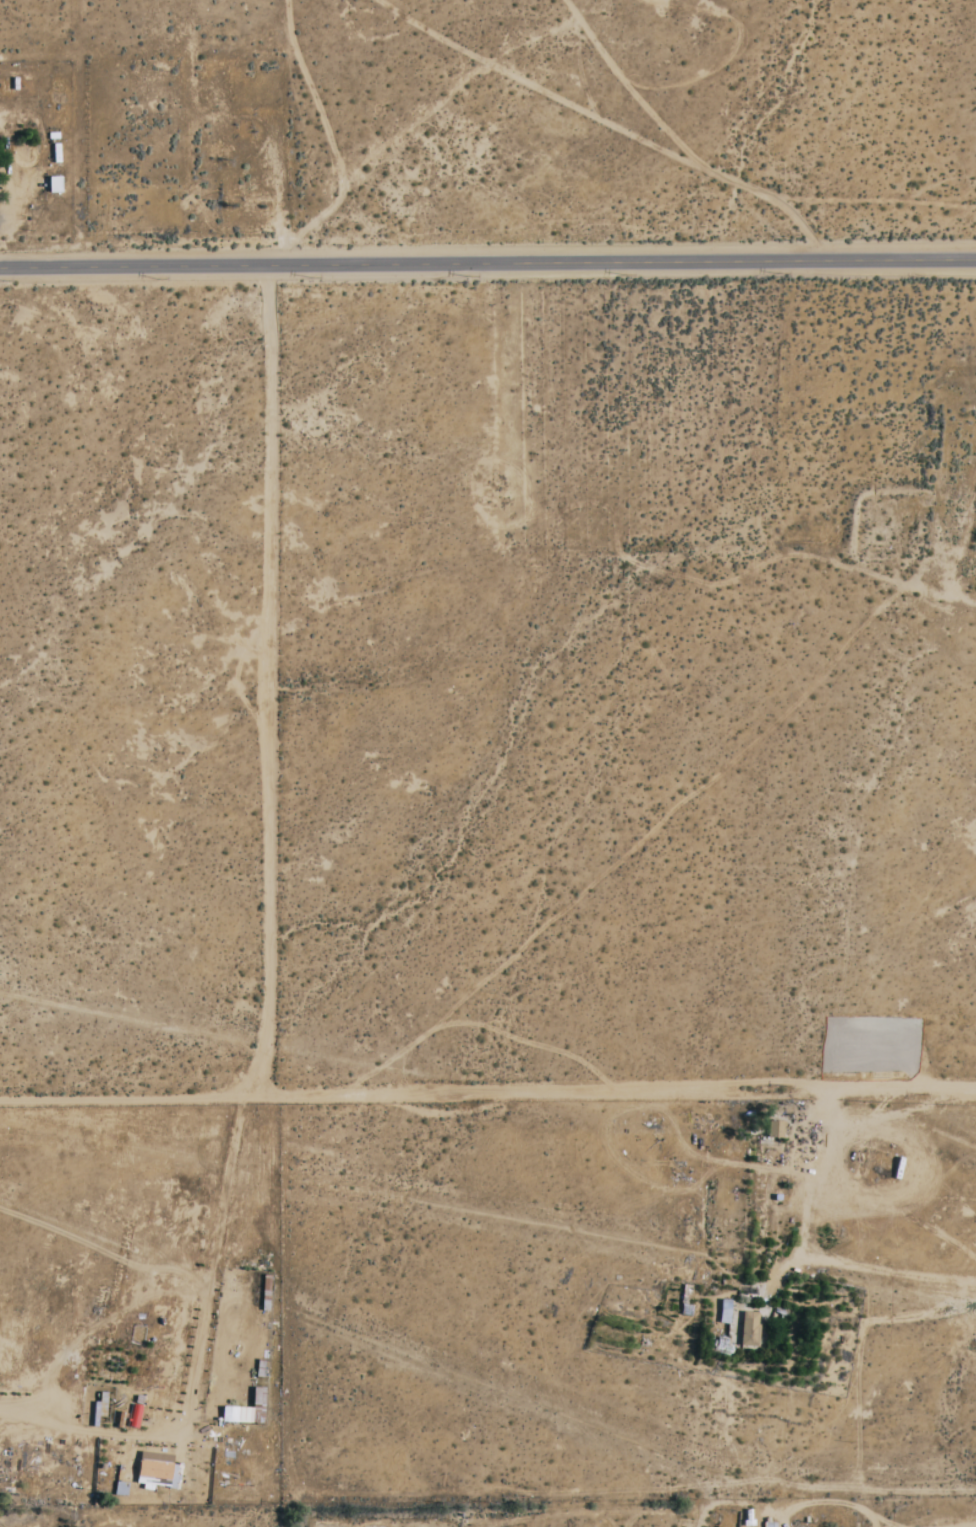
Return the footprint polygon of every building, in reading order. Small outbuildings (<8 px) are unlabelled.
[(60,178),(47,178),(48,194),(60,194),(60,178)] [(767,1138),(781,1139),(782,1122),(767,1121),(767,1138)] [(730,1301),(721,1300),(720,1324),(729,1324),(730,1301)] [(757,1347),(758,1313),(742,1312),(741,1347),(757,1347)] [(221,1423),(251,1424),(252,1409),(263,1410),(263,1388),(252,1388),(252,1408),(222,1407),(221,1423)] [(172,1456),(139,1453),(137,1483),(169,1486),(171,1466),(172,1466),(172,1456)]
